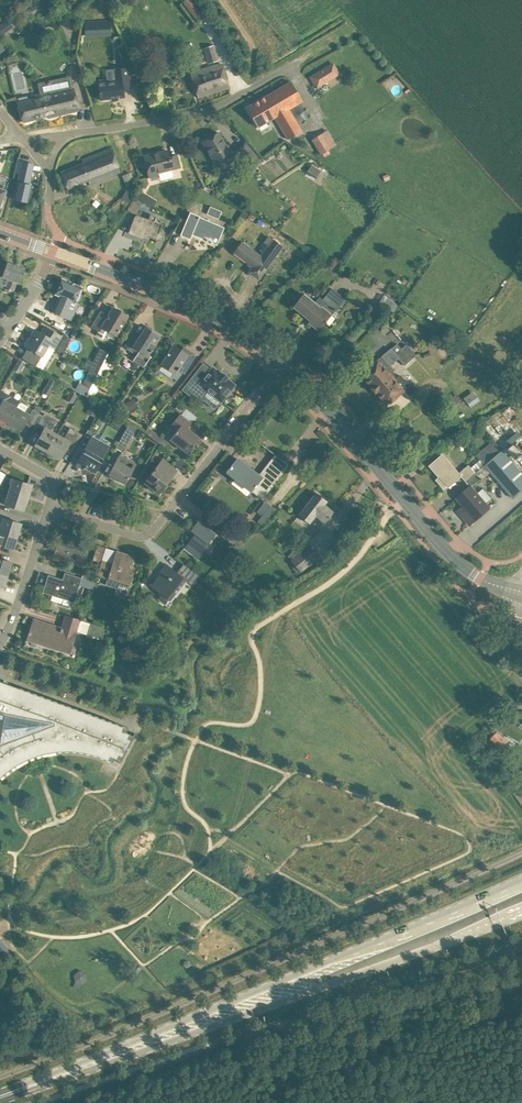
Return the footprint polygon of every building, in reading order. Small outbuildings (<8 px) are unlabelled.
[(28,14),(40,5),(36,0),(32,0),(23,7),(28,14)] [(196,21),(204,15),(194,0),(184,0),(182,1),(196,21)] [(0,37),(14,26),(8,18),(0,25),(0,36),(0,37)] [(110,20),(84,21),(85,32),(111,31),(110,20)] [(205,48),(209,64),(218,61),(213,46),(205,48)] [(309,75),(316,88),(341,74),(334,61),(309,75)] [(228,88),(225,77),(221,64),(190,73),(197,97),(228,88)] [(130,88),(129,77),(128,68),(116,69),(117,80),(98,82),(99,99),(124,96),(123,89),(130,88)] [(40,93),(16,99),(23,122),(47,115),(48,118),(79,110),(73,86),(53,90),(51,80),(37,83),(40,93)] [(302,102),(296,91),(290,81),(246,107),(258,128),(274,118),(288,140),(302,131),(289,110),(302,102)] [(226,146),(223,142),(218,132),(203,141),(216,164),(233,154),(228,145),(226,146)] [(320,154),(330,148),(321,133),(312,138),(320,154)] [(261,162),(256,157),(245,143),(238,148),(255,168),(261,162)] [(60,171),(67,189),(88,180),(89,184),(120,172),(110,148),(81,159),(83,163),(60,171)] [(179,166),(179,165),(176,155),(169,157),(167,150),(144,156),(149,176),(158,174),(157,172),(179,166)] [(28,170),(29,163),(18,160),(15,172),(19,173),(13,199),(28,202),(32,185),(29,184),(32,171),(28,170)] [(311,164),(307,172),(316,176),(320,169),(311,164)] [(121,198),(130,202),(135,193),(127,188),(121,198)] [(142,202),(154,207),(157,201),(139,191),(136,198),(141,202),(142,202)] [(127,210),(136,214),(141,202),(136,198),(135,199),(133,198),(127,210)] [(206,214),(218,219),(221,211),(210,206),(206,214)] [(173,232),(189,238),(192,232),(196,234),(195,235),(207,240),(206,241),(210,242),(210,241),(216,244),(223,227),(199,217),(199,216),(190,212),(186,220),(181,218),(173,232)] [(129,229),(130,229),(129,231),(142,236),(143,234),(148,236),(157,240),(158,239),(156,239),(162,224),(155,221),(157,216),(150,213),(148,219),(136,214),(135,217),(134,216),(129,229)] [(234,252),(249,263),(249,262),(254,265),(249,272),(258,278),(270,263),(270,262),(282,245),(268,235),(263,243),(268,246),(260,256),(241,242),(234,252)] [(2,277),(8,279),(4,290),(12,293),(13,291),(17,282),(19,283),(24,269),(8,262),(2,277)] [(52,312),(71,320),(78,303),(75,302),(82,287),(62,278),(55,294),(59,296),(52,312)] [(298,300),(293,306),(310,320),(308,322),(318,329),(324,322),(325,323),(332,315),(331,315),(334,311),(335,311),(345,299),(332,288),(323,300),(319,297),(314,303),(303,294),(300,298),(299,298),(298,300)] [(92,326),(98,330),(95,334),(102,339),(107,330),(116,335),(128,316),(113,307),(108,315),(101,311),(92,326)] [(124,347),(136,355),(133,360),(143,367),(150,356),(148,355),(160,337),(145,327),(139,336),(133,332),(124,347)] [(51,339),(36,330),(35,329),(31,335),(25,345),(43,356),(49,346),(54,349),(56,353),(61,356),(71,338),(64,334),(62,336),(55,332),(51,339)] [(397,344),(391,350),(398,358),(404,365),(411,360),(402,349),(397,344)] [(160,364),(175,374),(178,369),(184,373),(196,355),(189,350),(187,354),(173,345),(160,364)] [(407,345),(402,349),(411,360),(416,356),(407,345)] [(83,367),(89,370),(104,377),(114,357),(100,349),(93,363),(87,360),(83,367)] [(363,372),(361,374),(370,385),(369,387),(370,387),(374,384),(373,383),(389,370),(390,370),(392,368),(390,365),(392,363),(398,358),(391,350),(390,349),(382,356),(382,357),(378,360),(368,368),(367,367),(362,371),(363,372)] [(19,359),(13,368),(19,372),(25,362),(19,359)] [(201,376),(196,372),(183,389),(191,396),(193,393),(202,399),(208,391),(221,401),(228,392),(229,393),(234,387),(233,386),(234,384),(226,378),(227,377),(221,372),(220,373),(212,367),(207,374),(205,372),(201,376)] [(79,383),(75,391),(93,400),(104,377),(89,370),(82,384),(79,383)] [(370,387),(375,393),(376,392),(386,404),(389,401),(390,403),(395,399),(395,398),(402,392),(406,396),(414,390),(406,381),(405,382),(399,376),(394,380),(393,379),(395,377),(390,370),(389,370),(373,383),(374,384),(370,387)] [(0,405),(0,417),(8,422),(19,402),(20,401),(1,390),(0,391),(0,403),(1,403),(0,405)] [(453,407),(450,409),(455,415),(462,409),(458,404),(462,400),(457,393),(447,400),(453,407)] [(127,410),(137,406),(135,399),(125,403),(127,410)] [(19,402),(8,422),(21,429),(27,419),(33,422),(38,412),(33,409),(30,414),(25,411),(28,406),(19,402)] [(91,404),(87,412),(94,415),(98,407),(91,404)] [(51,430),(56,420),(44,413),(37,426),(43,430),(35,445),(47,452),(58,433),(51,430)] [(169,438),(188,452),(199,438),(187,428),(191,423),(179,413),(169,426),(175,431),(169,438)] [(47,452),(60,459),(68,444),(75,447),(82,434),(69,427),(64,437),(58,433),(47,452)] [(88,429),(77,449),(78,449),(80,445),(86,449),(83,452),(77,462),(78,462),(79,461),(85,465),(84,467),(85,468),(86,467),(94,472),(95,471),(93,471),(94,468),(96,469),(100,462),(98,461),(100,457),(102,458),(109,444),(95,436),(96,433),(88,429)] [(115,448),(123,452),(133,433),(126,429),(115,448)] [(485,465),(477,471),(483,478),(490,472),(513,498),(521,491),(521,471),(503,449),(485,465)] [(109,474),(124,483),(136,463),(120,454),(109,474)] [(447,485),(449,487),(462,476),(466,481),(475,473),(469,465),(460,473),(443,454),(431,464),(439,474),(438,475),(439,477),(436,479),(444,488),(447,485)] [(227,471),(261,499),(288,464),(278,456),(262,475),(260,473),(258,475),(237,458),(227,471)] [(174,465),(178,468),(183,461),(179,458),(174,465)] [(150,486),(158,493),(176,470),(162,459),(145,481),(150,485),(150,486)] [(11,485),(9,491),(27,497),(31,485),(31,484),(11,478),(9,484),(11,485)] [(478,492),(472,485),(457,497),(470,512),(464,517),(470,525),(491,507),(487,502),(492,498),(483,488),(478,492)] [(9,491),(7,498),(5,498),(3,504),(23,510),(24,509),(23,509),(27,497),(9,491)] [(299,514),(310,523),(315,516),(324,523),(333,511),(324,504),(327,501),(316,492),(309,501),(299,514)] [(262,525),(275,509),(265,500),(257,511),(262,515),(257,521),(262,525)] [(0,528),(0,531),(17,536),(21,524),(21,523),(2,517),(0,517),(0,524),(1,524),(0,528)] [(216,533),(207,526),(198,519),(190,530),(194,534),(183,548),(198,560),(210,545),(207,543),(216,533)] [(224,526),(218,533),(227,540),(233,533),(224,526)] [(13,549),(14,548),(13,548),(17,536),(0,531),(0,545),(13,549)] [(54,554),(77,561),(84,540),(61,533),(54,554)] [(295,565),(291,567),(297,575),(313,562),(312,562),(319,556),(309,544),(299,552),(296,549),(287,556),(295,565)] [(93,560),(100,562),(104,547),(97,545),(93,560)] [(97,575),(108,578),(106,584),(116,588),(118,584),(128,587),(132,575),(128,574),(134,556),(116,551),(112,563),(102,560),(97,575)] [(10,571),(10,570),(9,570),(11,563),(12,563),(12,562),(0,558),(0,573),(7,575),(8,570),(10,571)] [(199,575),(192,570),(184,563),(177,572),(166,564),(161,571),(162,572),(151,586),(170,600),(185,580),(187,582),(187,581),(191,584),(199,575)] [(82,578),(79,577),(68,574),(66,580),(48,575),(43,592),(63,598),(62,604),(72,607),(82,578)] [(103,627),(72,617),(66,615),(62,628),(61,627),(60,628),(34,620),(30,631),(29,631),(28,634),(29,634),(28,639),(69,652),(75,631),(102,639),(103,627)] [(3,773),(15,764),(28,758),(41,753),(55,751),(69,750),(84,751),(98,755),(110,761),(111,762),(114,758),(119,760),(118,761),(119,762),(121,763),(136,734),(134,733),(133,732),(132,735),(126,731),(127,727),(0,680),(0,776),(3,773)] [(0,940),(0,952),(4,957),(10,952),(0,940)]
